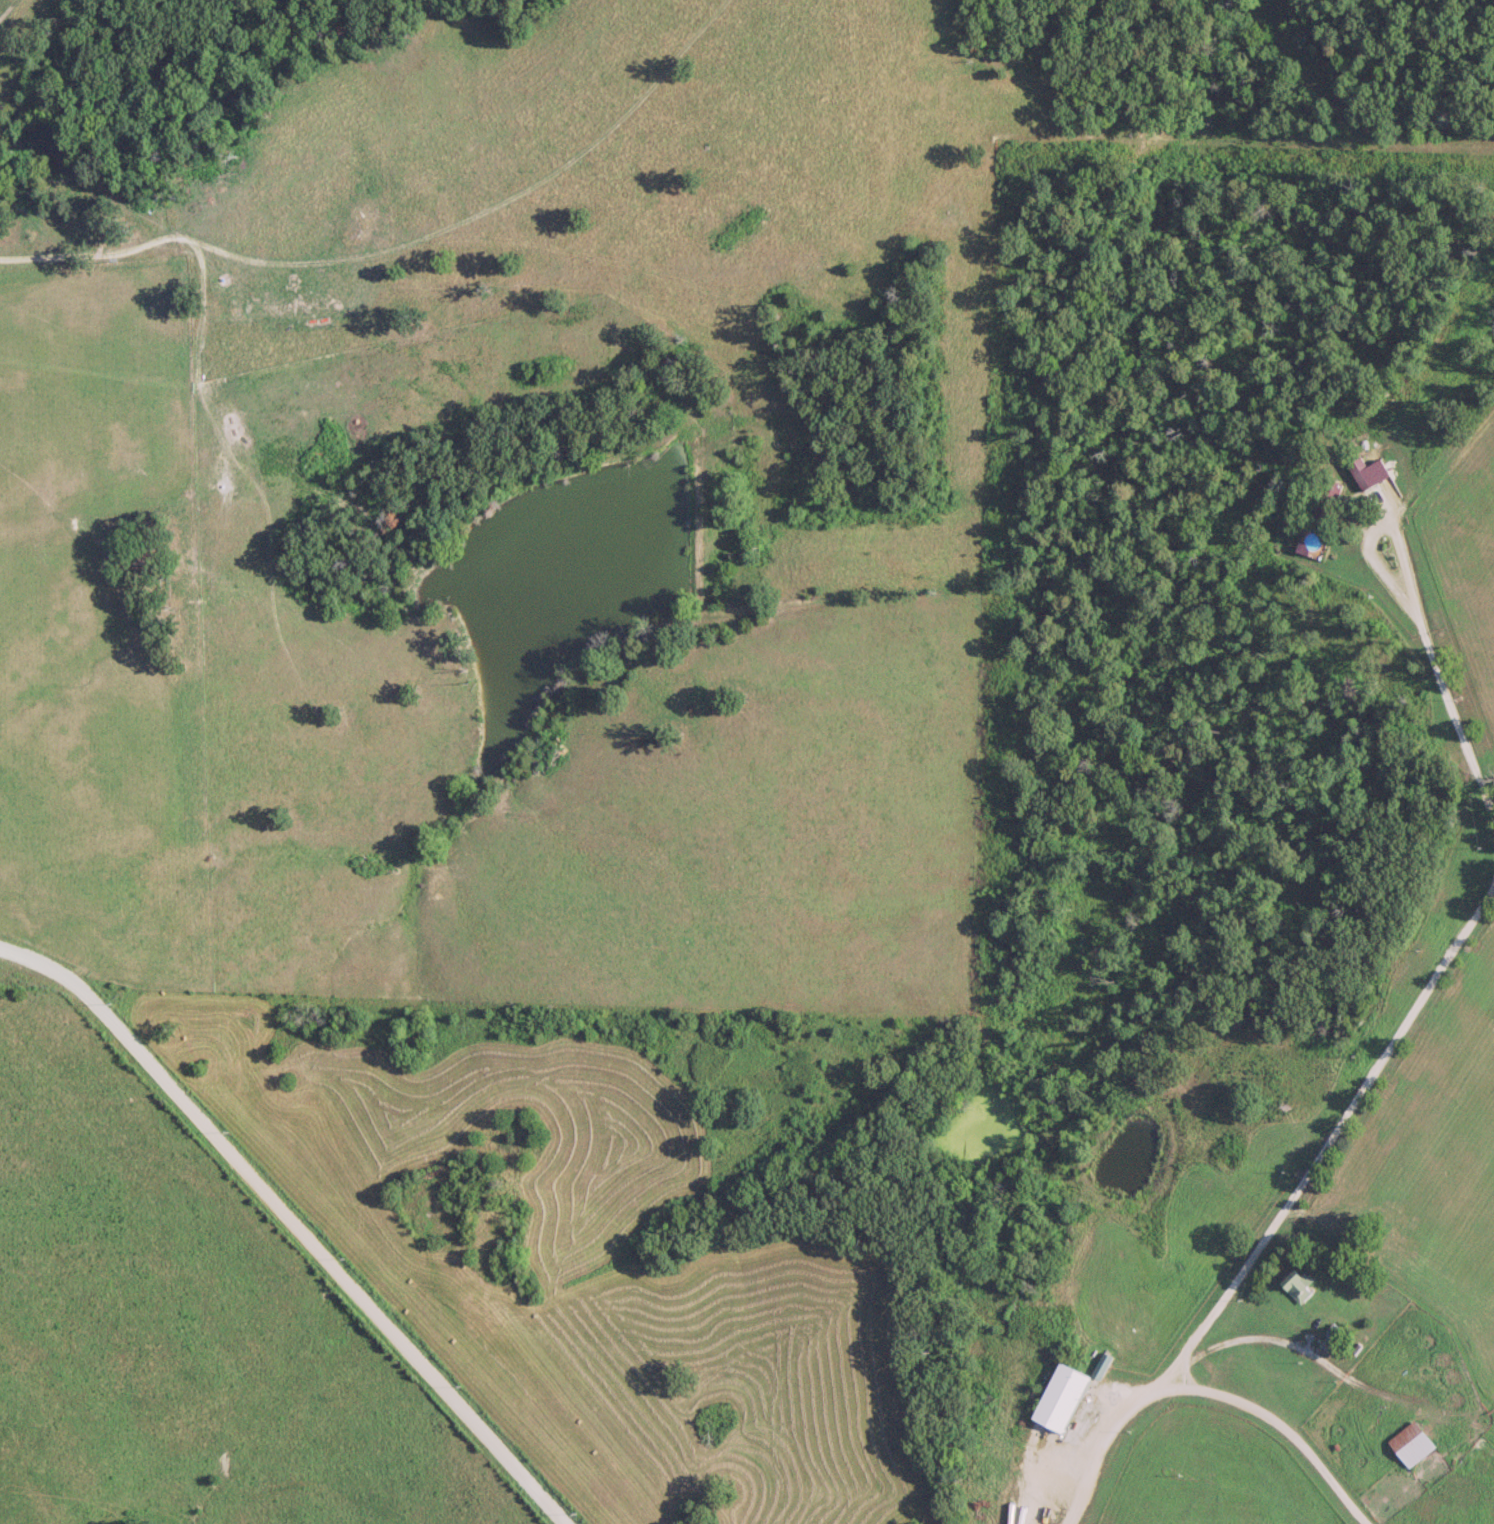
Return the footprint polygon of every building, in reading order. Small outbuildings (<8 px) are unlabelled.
[(1352,474),(1362,491),(1375,483),(1365,466),(1352,474)] [(1296,1265),(1278,1282),(1299,1304),(1310,1292),(1305,1287),(1311,1281),(1296,1265)] [(1032,1419),(1063,1434),(1090,1376),(1060,1362),(1032,1419)] [(1406,1467),(1434,1447),(1415,1420),(1387,1440),(1406,1467)]
